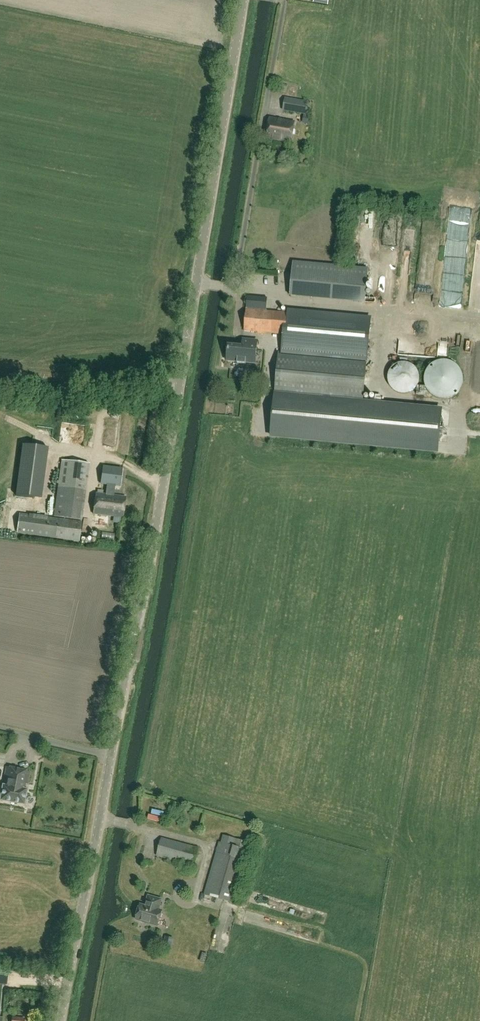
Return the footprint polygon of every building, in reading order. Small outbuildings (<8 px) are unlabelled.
[(285,99),(283,110),(307,115),(309,103),(285,99)] [(294,123),(269,118),(266,138),(291,143),(294,123)] [(368,269),(349,267),(346,293),(366,294),(368,269)] [(441,407),(363,400),(371,318),(288,310),(288,314),(266,311),(267,299),(247,297),(244,331),(279,334),(277,354),(278,354),(270,436),(438,452),(441,407)] [(429,325),(426,344),(433,345),(436,326),(429,325)] [(257,342),(243,340),(242,348),(228,346),(227,361),(237,362),(237,364),(246,365),(246,363),(255,364),(257,342)] [(444,360),(439,361),(434,363),(430,366),(427,370),(425,375),(425,380),(425,385),(428,390),(431,394),(436,397),(441,399),(446,399),(452,398),(456,395),(460,391),(462,386),(464,381),(463,376),(461,370),(458,366),(454,363),(449,361),(444,360)] [(410,393),(414,390),(417,386),(419,382),(419,377),(419,373),(416,369),(413,365),(409,363),(404,362),(400,363),(395,364),(392,367),(389,371),(388,376),(388,381),(389,386),(392,389),(396,392),(401,394),(406,394),(410,393)] [(48,448),(22,445),(15,496),(42,500),(48,448)] [(82,521),(89,464),(62,461),(54,517),(82,521)] [(94,514),(123,518),(126,497),(118,496),(120,486),(119,486),(121,469),(107,467),(103,467),(101,484),(113,485),(112,495),(96,493),(94,514)] [(17,533),(53,538),(79,542),(82,522),(56,519),(20,514),(17,533)] [(30,772),(6,767),(0,797),(0,799),(23,804),(30,772)] [(219,842),(204,894),(234,903),(248,850),(245,849),(247,842),(223,835),(221,843),(219,842)] [(198,848),(162,838),(157,856),(193,866),(198,848)] [(158,910),(161,900),(148,896),(146,903),(148,904),(147,907),(140,905),(136,919),(158,926),(162,911),(158,910)] [(169,927),(167,939),(174,940),(176,928),(169,927)] [(203,954),(210,955),(211,946),(205,945),(203,954)]
